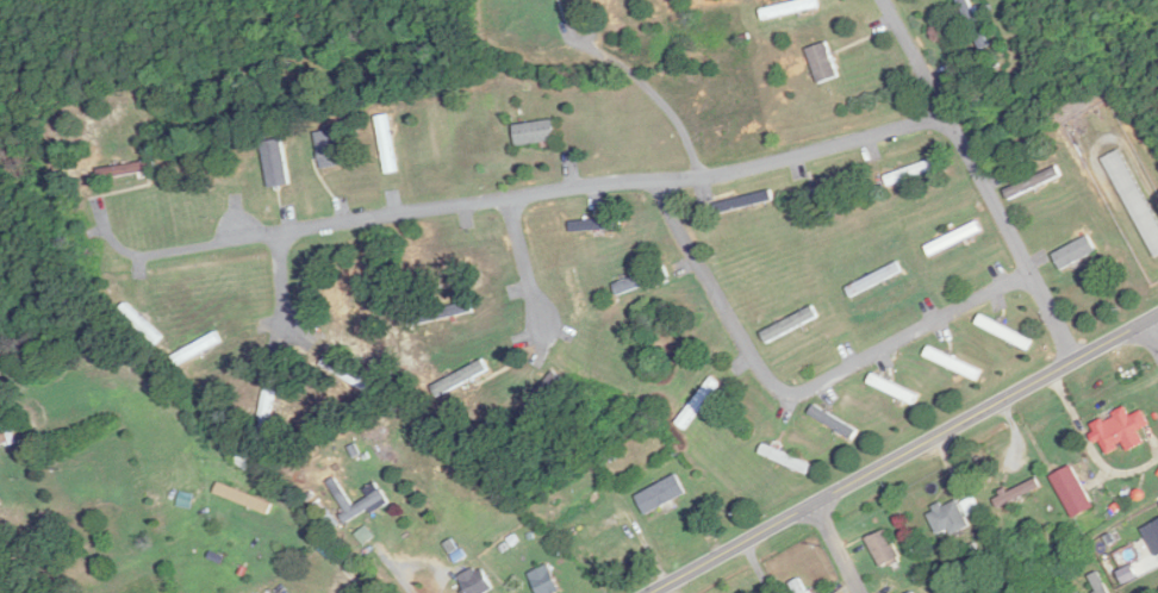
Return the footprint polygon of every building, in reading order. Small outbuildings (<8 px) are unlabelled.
[(820,8),(818,0),(804,0),(761,10),(764,21),(820,8)] [(970,0),(956,0),(978,50),(990,45),(970,0)] [(840,77),(829,42),(808,49),(819,84),(840,77)] [(385,173),(395,172),(390,116),(379,117),(385,173)] [(518,146),(558,142),(556,121),(515,125),(518,146)] [(343,166),(337,130),(316,133),(321,169),(343,166)] [(291,183),(283,139),(262,142),(270,187),(291,183)] [(1105,156),(1152,257),(1157,255),(1157,224),(1123,148),(1105,156)] [(157,159),(99,170),(101,180),(159,169),(157,159)] [(932,171),(929,162),(888,175),(891,185),(932,171)] [(1006,190),(1010,199),(1061,177),(1057,167),(1006,190)] [(774,202),(772,191),(716,203),(718,213),(774,202)] [(620,230),(620,220),(572,220),(572,230),(620,230)] [(931,257),(983,231),(978,221),(926,247),(931,257)] [(1063,271),(1099,251),(1090,234),(1054,255),(1063,271)] [(904,270),(898,260),(848,289),(854,299),(904,270)] [(614,281),(616,292),(672,279),(670,268),(614,281)] [(763,333),(769,344),(821,317),(815,306),(763,333)] [(1033,341),(984,314),(978,324),(1028,351),(1033,341)] [(172,356),(177,366),(222,343),(216,332),(172,356)] [(982,371),(931,346),(926,357),(978,381),(982,371)] [(433,385),(438,396),(490,372),(485,361),(433,385)] [(562,378),(553,371),(518,415),(527,422),(562,378)] [(919,395),(875,374),(870,383),(915,404),(919,395)] [(721,384),(712,378),(677,423),(686,429),(721,384)] [(279,382),(267,380),(255,435),(267,438),(279,382)] [(860,431),(815,405),(810,414),(855,439),(860,431)] [(1131,416),(1128,408),(1093,423),(1106,454),(1127,445),(1129,451),(1147,444),(1141,429),(1151,425),(1145,410),(1131,416)] [(807,473),(811,464),(766,446),(762,454),(807,473)] [(598,457),(603,467),(620,459),(616,449),(598,457)] [(1097,508),(1073,465),(1052,477),(1076,520),(1097,508)] [(996,498),(1001,509),(1042,487),(1037,477),(996,498)] [(268,515),(272,507),(221,483),(217,491),(268,515)] [(388,499),(375,484),(366,491),(371,497),(354,511),(361,520),(388,499)] [(977,509),(973,499),(961,504),(959,500),(929,512),(939,535),(951,530),(953,534),(971,526),(966,513),(977,509)] [(867,540),(883,568),(903,557),(887,529),(867,540)] [(539,592),(562,592),(564,592),(549,565),(530,575),(539,592)] [(468,592),(487,592),(494,589),(481,566),(460,578),(469,592),(468,592)] [(803,578),(792,583),(797,592),(810,592),(803,578)] [(1020,581),(1002,581),(1002,592),(1020,592),(1020,581)]
